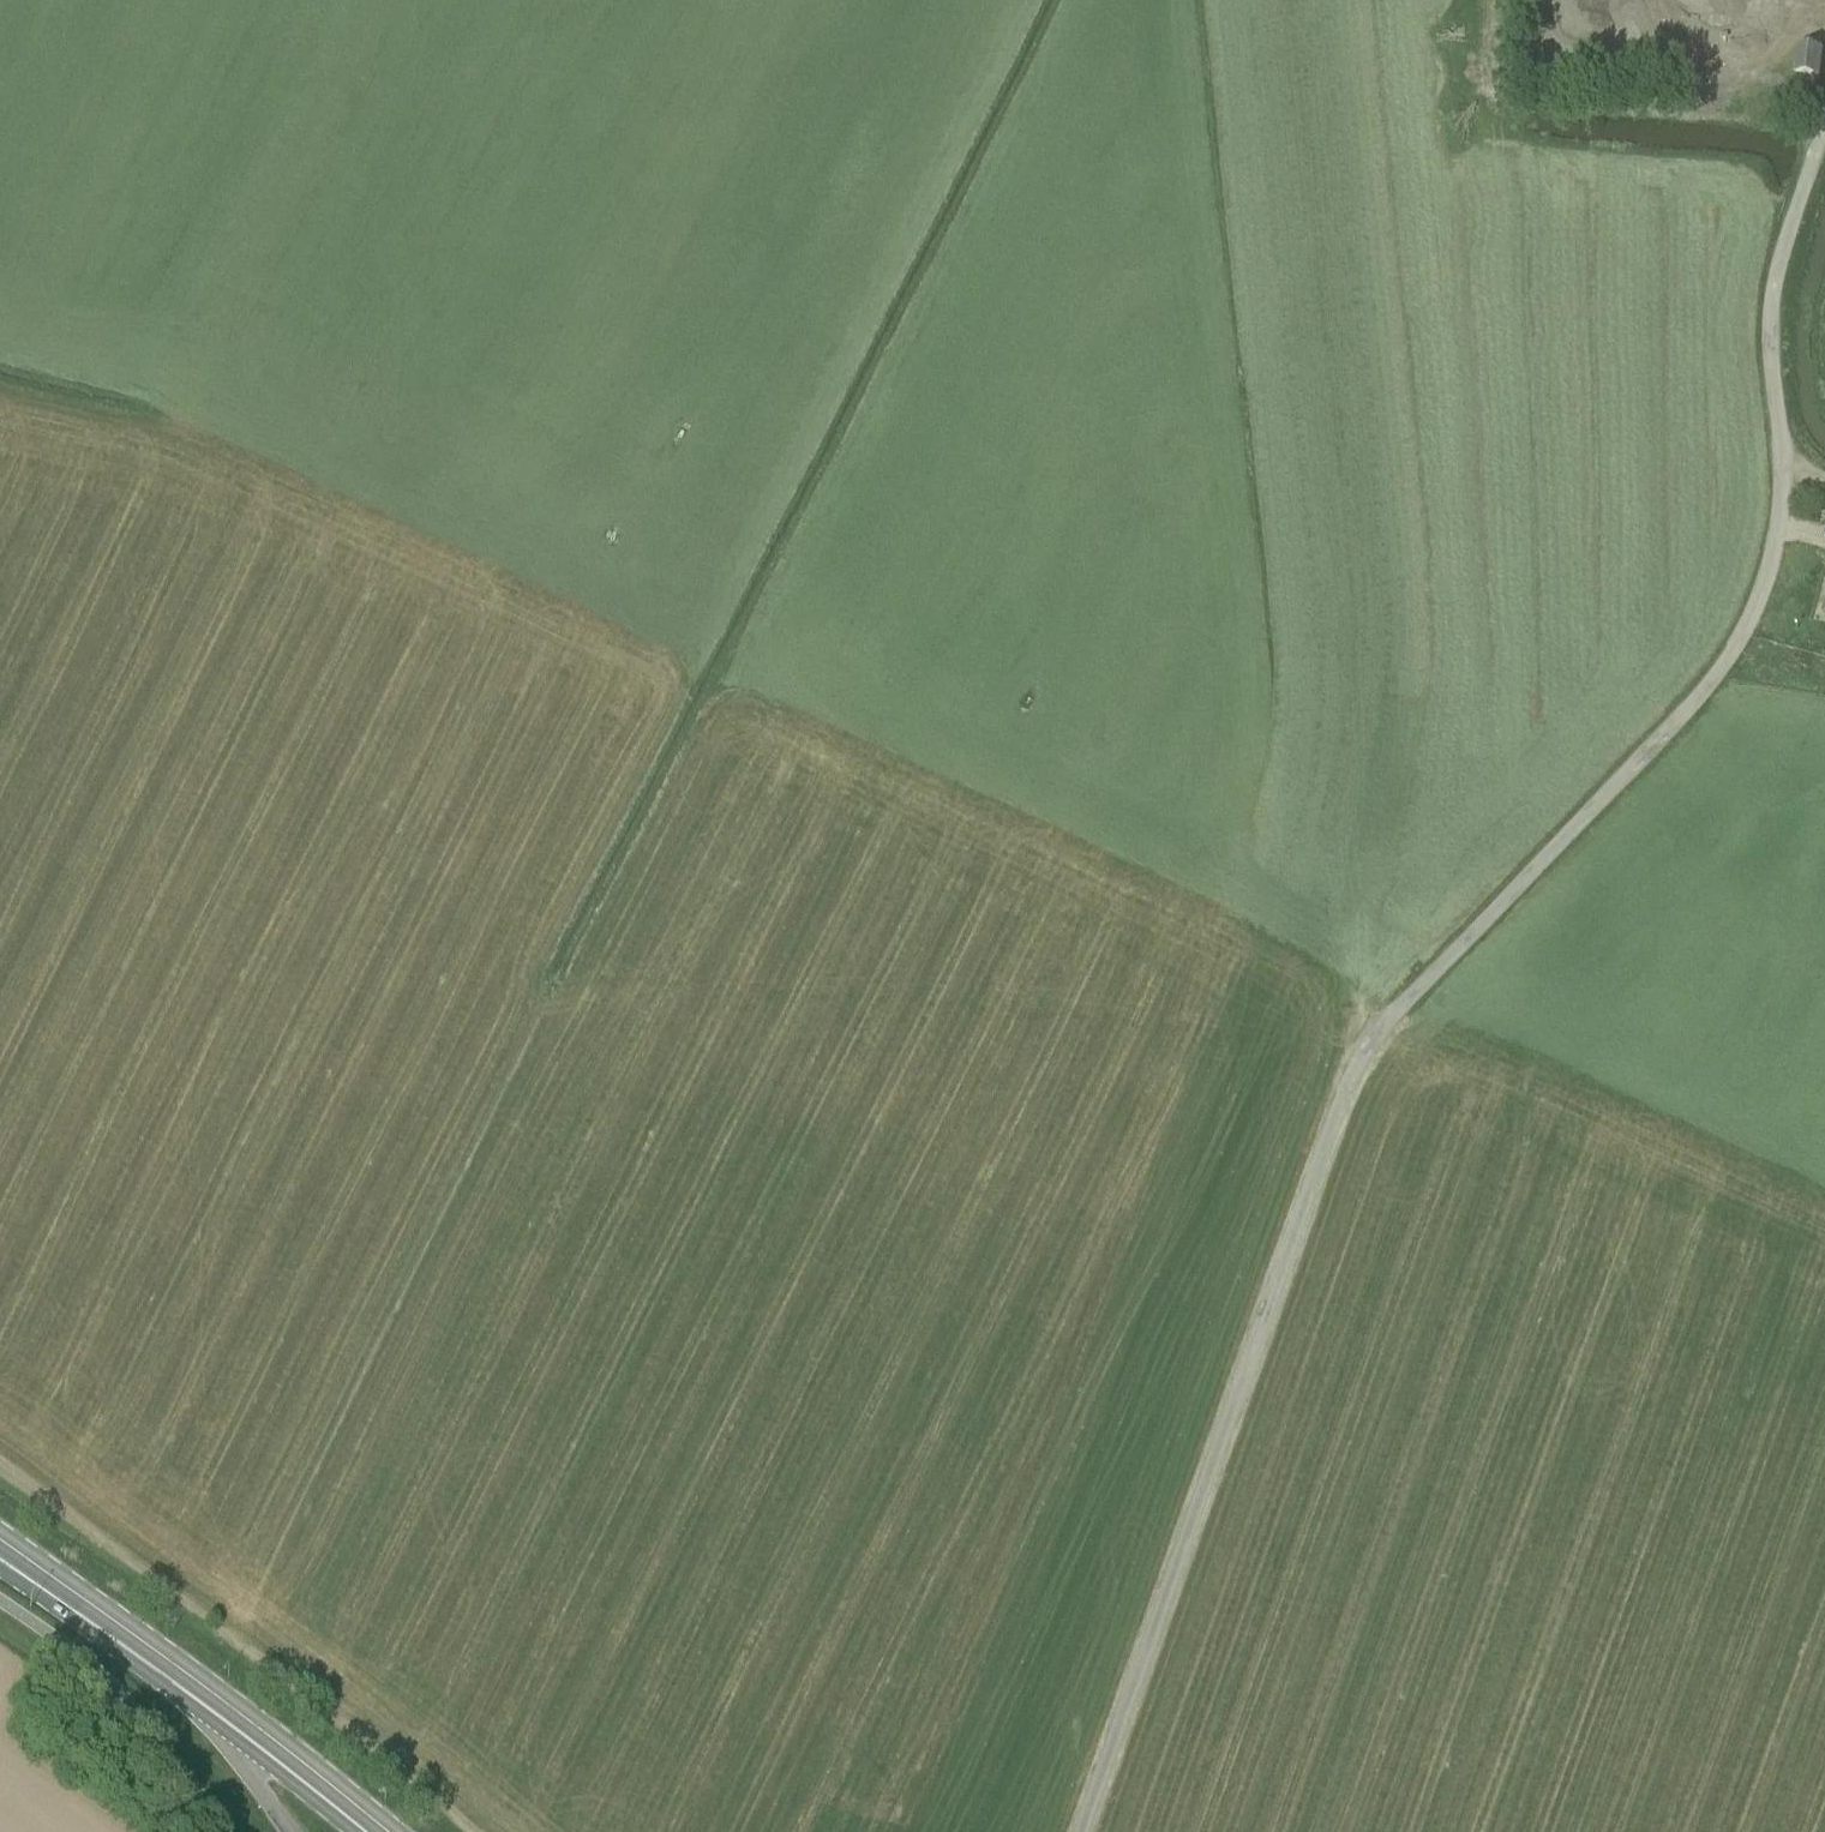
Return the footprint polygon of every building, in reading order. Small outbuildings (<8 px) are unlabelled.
[(1553,53),(1659,55),(1660,0),(1554,0),(1553,53)] [(1679,13),(1753,15),(1753,0),(1679,0),(1679,13)] [(1824,52),(1796,49),(1794,77),(1821,81),(1824,52)]
